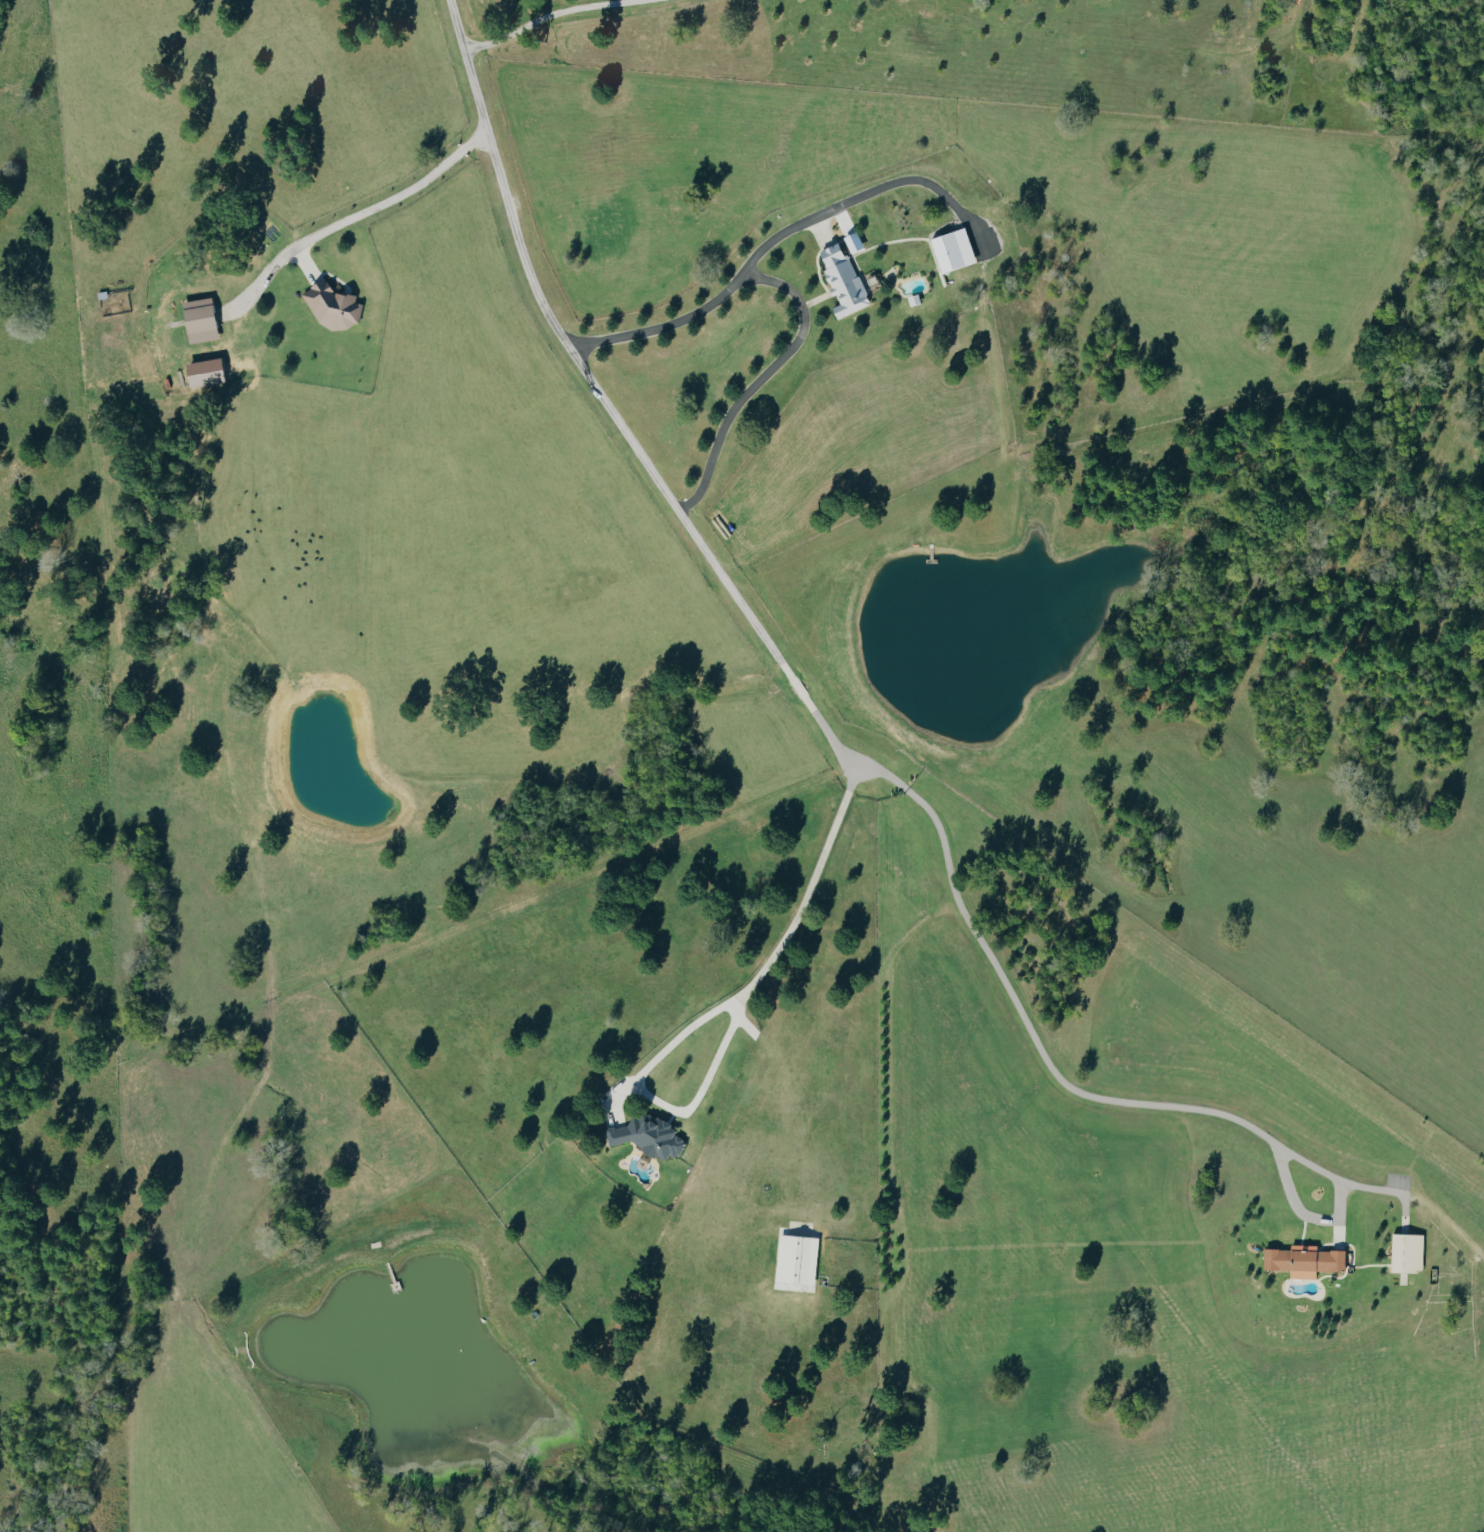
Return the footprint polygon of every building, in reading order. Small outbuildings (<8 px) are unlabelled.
[(978,261),(967,226),(932,237),(943,272),(978,261)] [(839,318),(833,307),(841,303),(837,293),(834,295),(831,288),(833,287),(830,282),(829,282),(824,270),(828,267),(821,250),(839,241),(846,254),(848,253),(858,275),(860,274),(869,292),(868,294),(871,300),(870,301),(870,303),(839,318)] [(302,293),(332,336),(367,312),(350,287),(338,295),(326,277),(302,293)] [(220,337),(212,296),(183,301),(191,343),(220,337)] [(187,362),(192,388),(227,382),(223,357),(187,362)] [(611,1146),(626,1142),(664,1158),(680,1155),(687,1139),(677,1136),(674,1124),(646,1112),(634,1115),(630,1125),(618,1128),(615,1127),(607,1129),(611,1146)] [(1425,1234),(1394,1233),(1393,1271),(1424,1272),(1425,1234)] [(820,1237),(779,1235),(776,1290),(817,1292),(820,1237)] [(1266,1249),(1266,1270),(1292,1270),(1292,1278),(1318,1279),(1318,1272),(1347,1272),(1347,1249),(1293,1248),(1293,1249),(1266,1249)]
